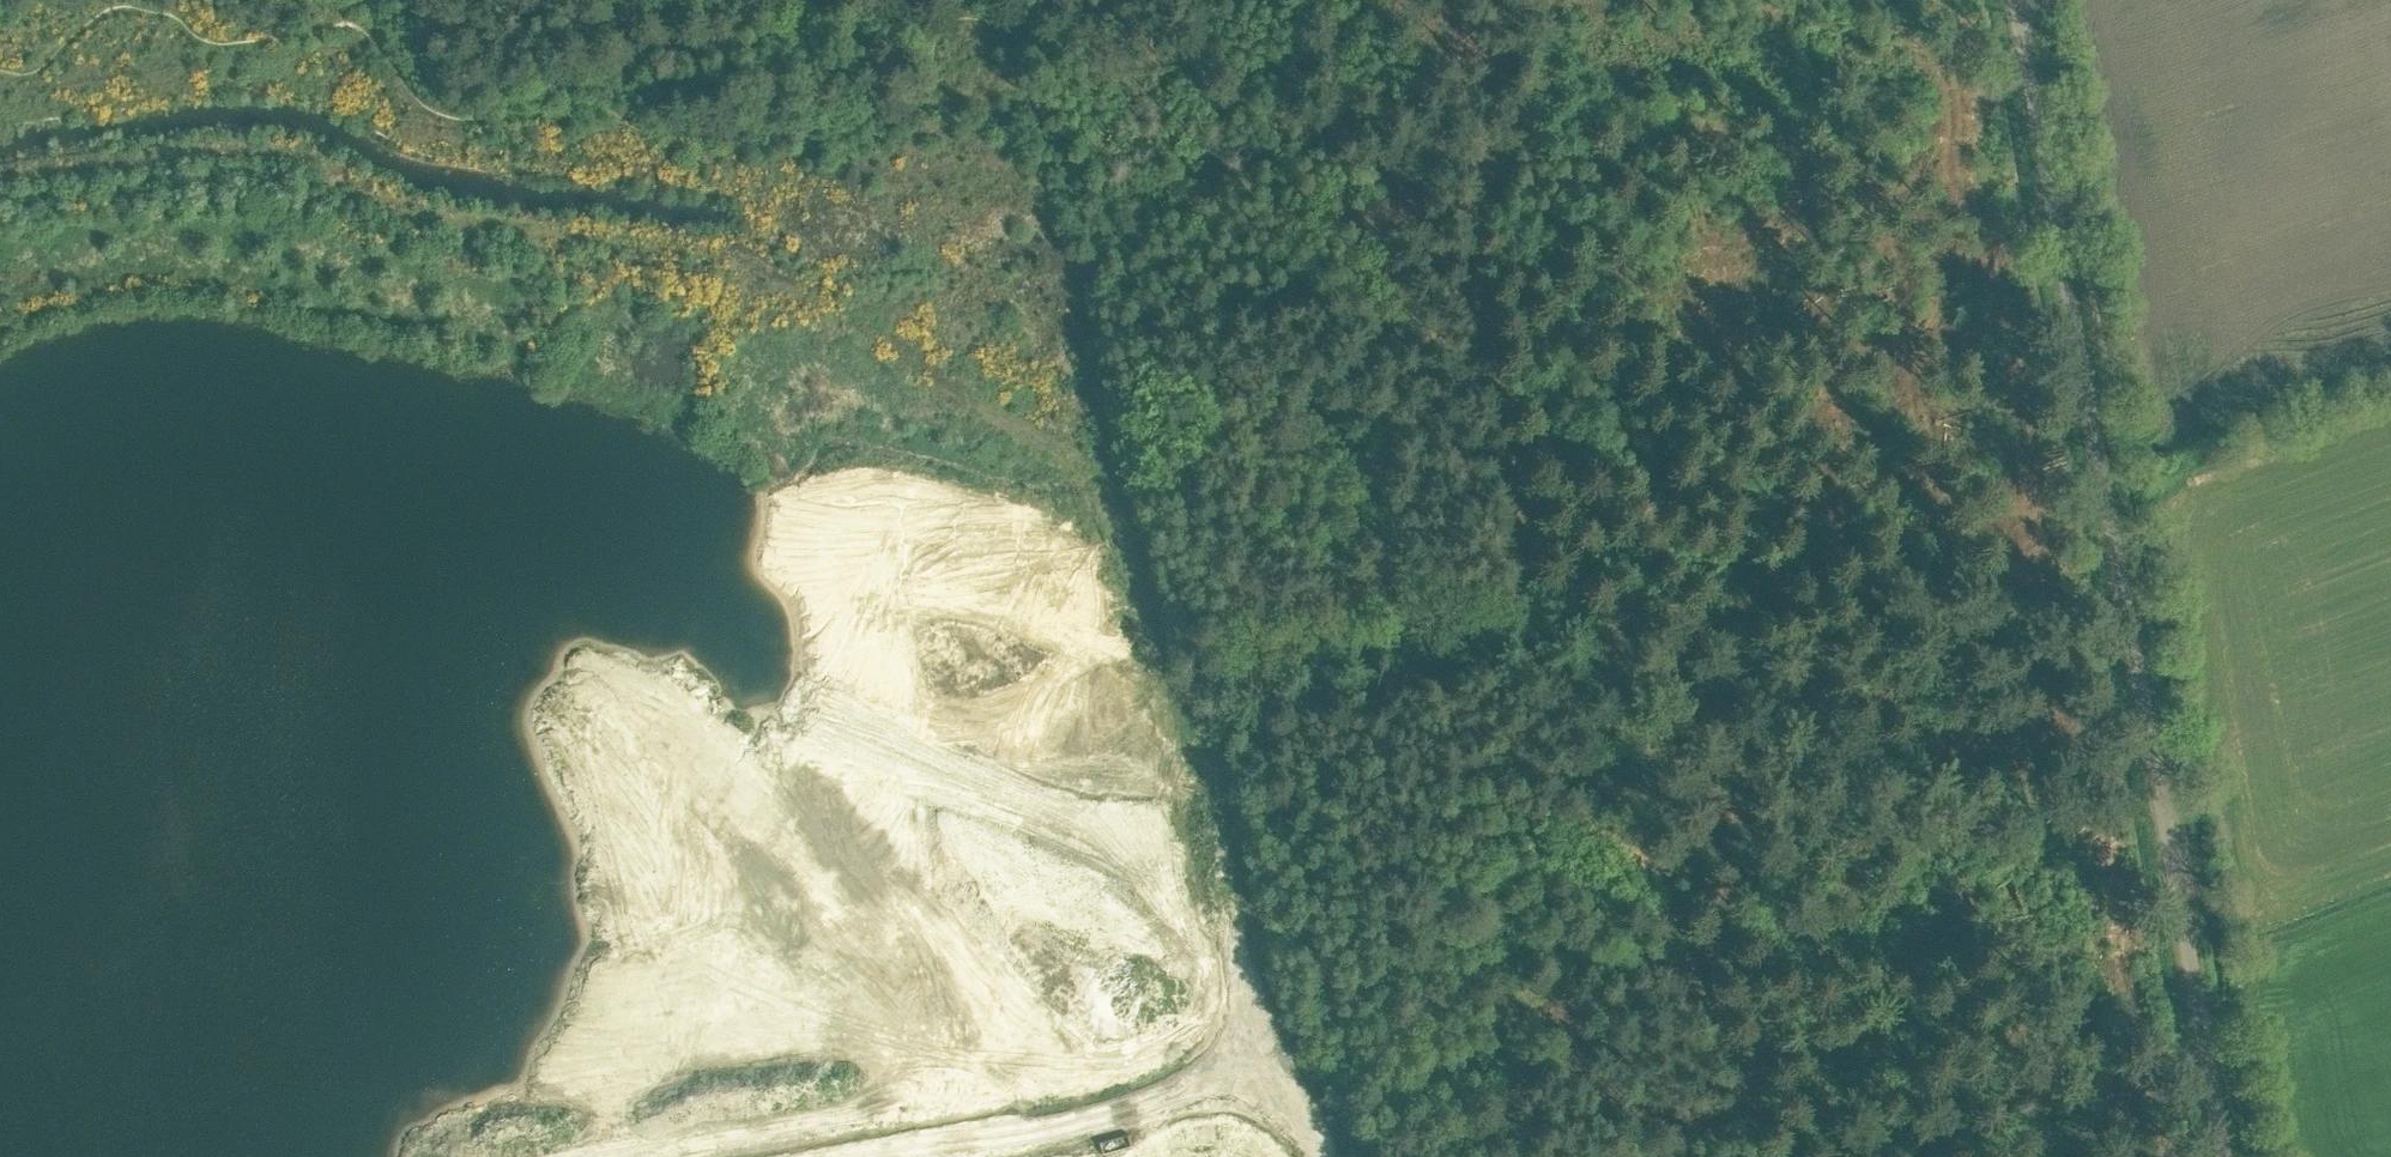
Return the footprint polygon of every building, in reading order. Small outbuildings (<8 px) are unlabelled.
[(1097,1151),(1100,1156),(1117,1156),(1111,1145),(1097,1151)]
